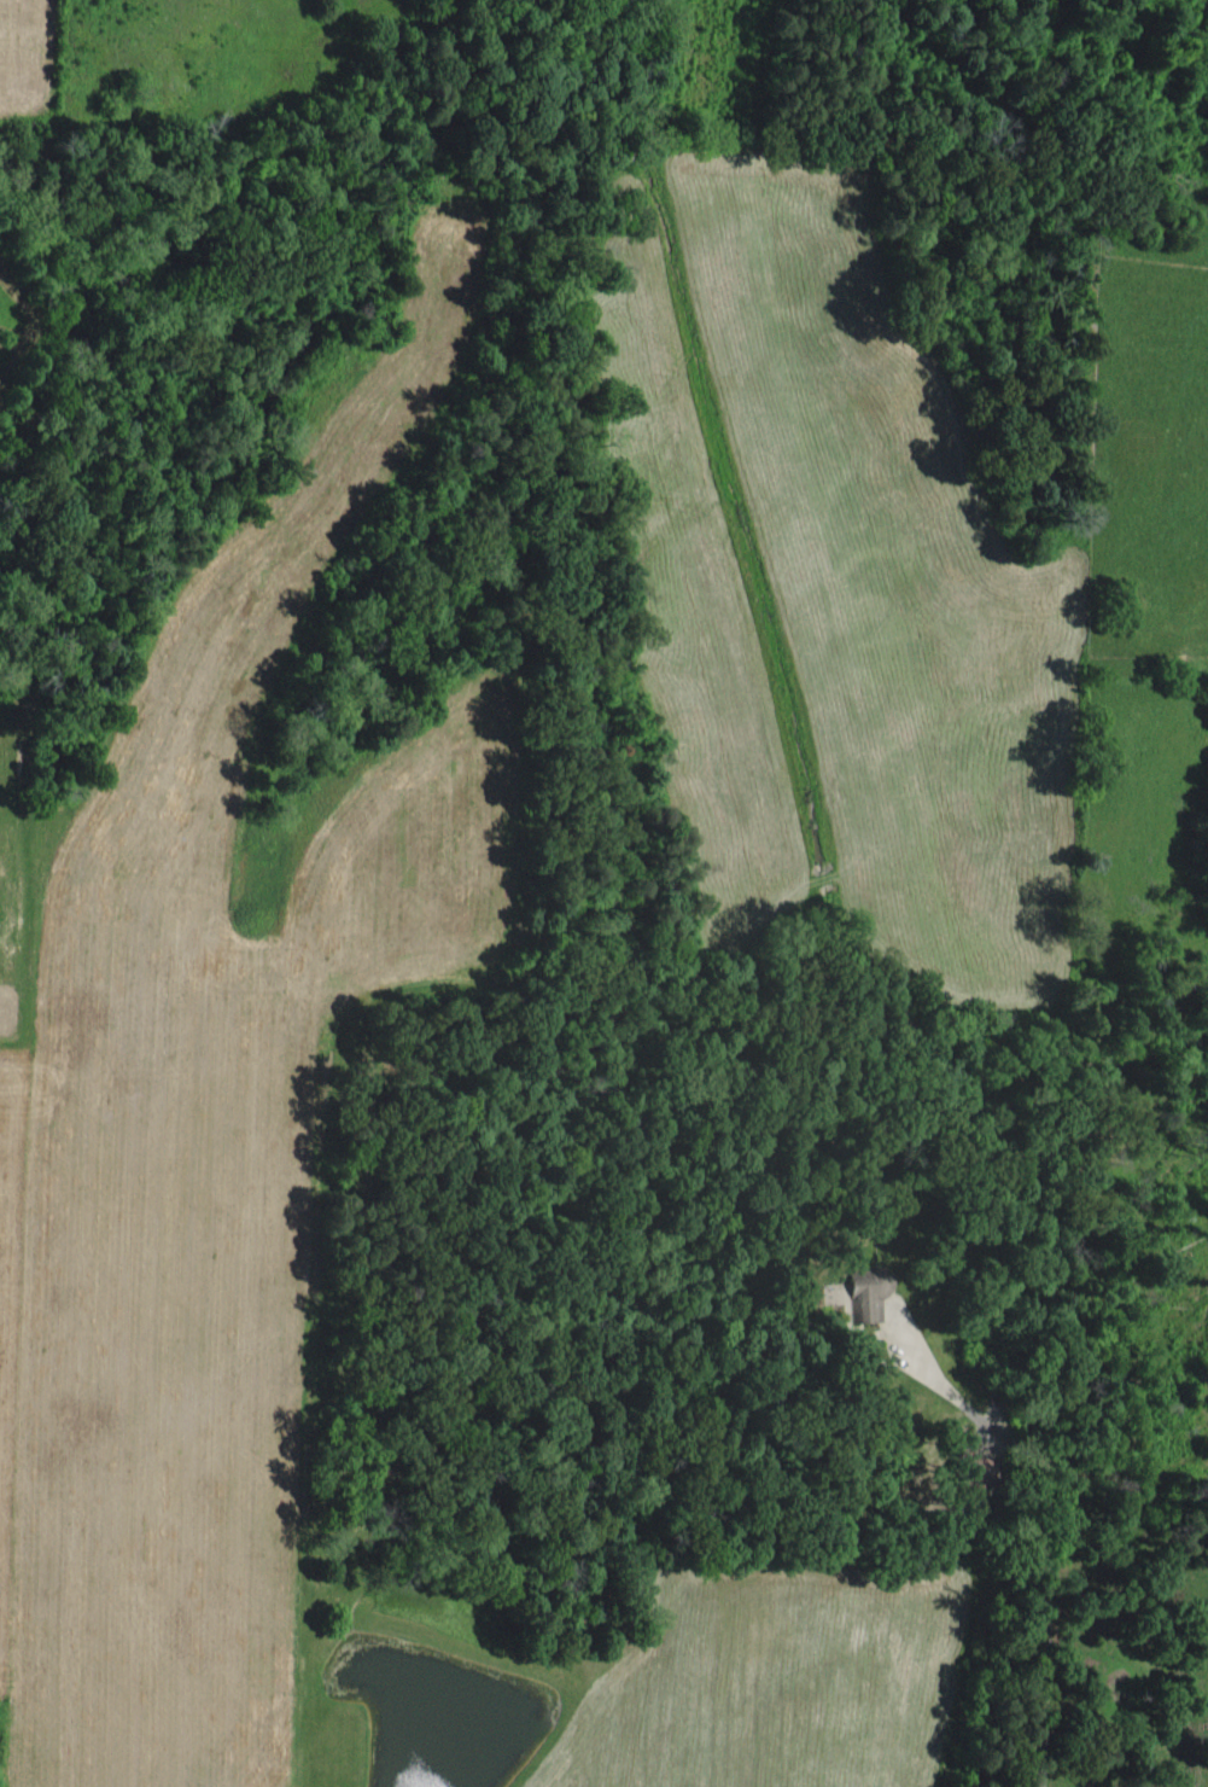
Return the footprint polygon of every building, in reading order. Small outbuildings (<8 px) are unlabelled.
[(879,1319),(877,1294),(885,1294),(884,1265),(848,1267),(850,1321),(879,1319)]
